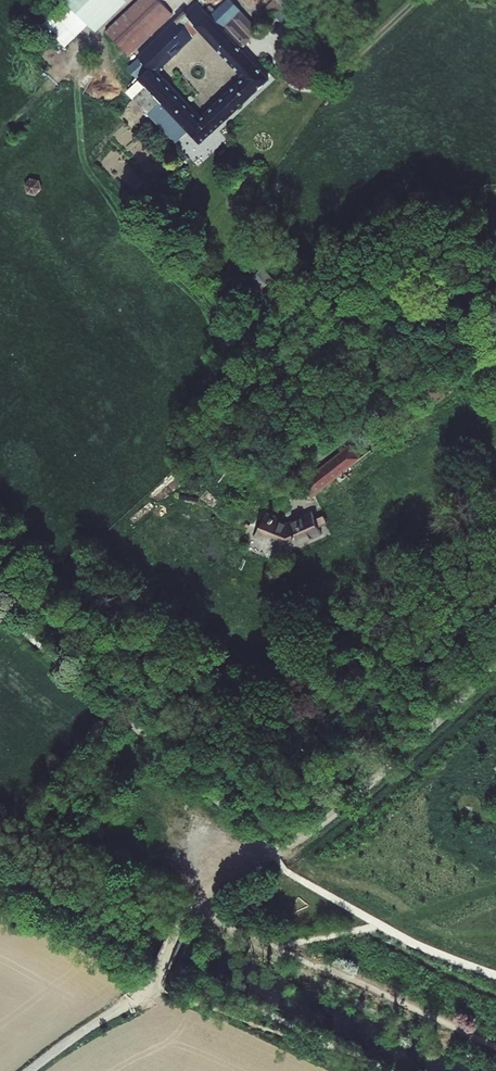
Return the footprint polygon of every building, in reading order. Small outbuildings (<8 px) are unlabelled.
[(65,49),(88,26),(96,34),(126,4),(122,0),(62,0),(66,4),(43,26),(65,49)] [(104,32),(127,58),(173,16),(158,0),(139,0),(104,32)] [(277,20),(289,13),(281,0),(275,0),(260,9),(267,21),(274,16),(277,20)] [(188,22),(246,83),(200,126),(157,79),(193,45),(179,30),(120,85),(139,105),(149,96),(200,152),(271,84),(245,58),(227,38),(200,10),(188,22)] [(245,20),(227,38),(245,58),(264,40),(245,20)] [(314,503),(389,444),(387,443),(358,455),(332,475),(327,469),(306,486),(314,503)] [(266,516),(256,538),(290,554),(324,539),(314,516),(289,527),(266,516)]
